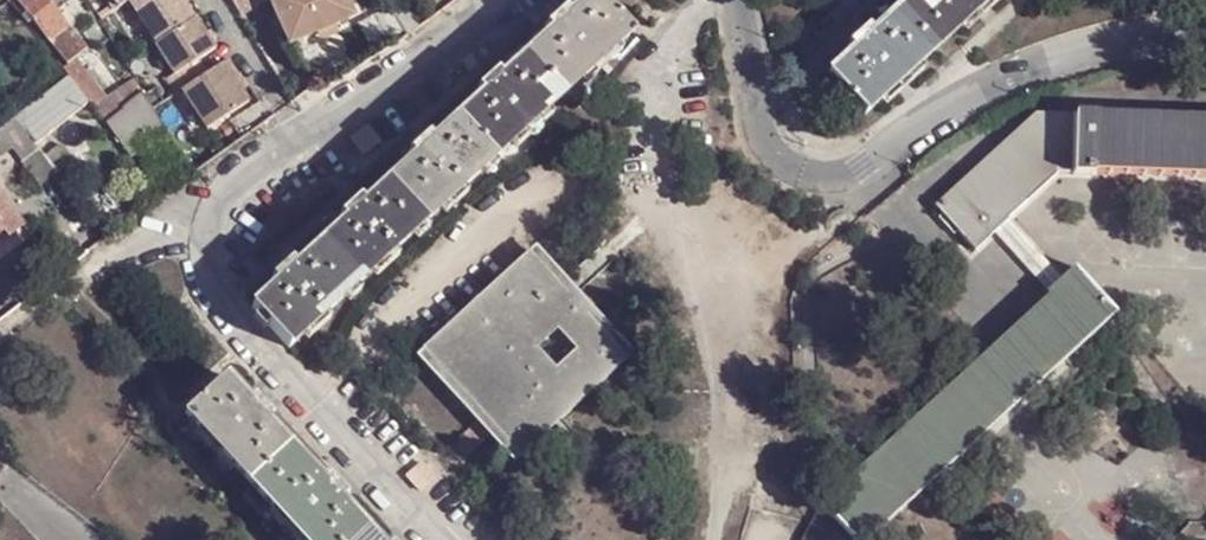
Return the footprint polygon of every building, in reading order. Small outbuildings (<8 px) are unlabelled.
[(12,4),(10,2),(9,0),(0,0),(0,11),(12,4)] [(30,25),(34,22),(16,0),(13,0),(10,2),(12,4),(30,25)] [(70,66),(76,61),(87,53),(76,38),(73,35),(57,15),(46,1),(45,0),(16,0),(34,22),(70,66)] [(66,0),(48,0),(46,1),(57,15),(69,5),(66,0)] [(120,9),(129,3),(157,45),(155,46),(176,76),(167,81),(178,96),(184,92),(209,131),(255,99),(248,88),(241,77),(245,74),(234,59),(212,72),(203,58),(219,49),(198,18),(195,19),(186,5),(183,0),(113,0),(120,9)] [(293,46),(320,33),(337,25),(357,16),(349,0),(271,0),(293,46)] [(606,0),(590,0),(573,15),(567,9),(547,27),(552,33),(528,56),(566,97),(637,32),(606,0)] [(894,2),(938,48),(990,0),(896,0),(894,2)] [(938,48),(894,2),(820,70),(835,85),(865,116),(938,48)] [(83,21),(88,29),(100,21),(95,14),(83,21)] [(73,35),(76,38),(88,31),(88,29),(83,21),(73,27),(76,33),(73,35)] [(322,40),(340,32),(337,25),(320,33),(322,40)] [(566,97),(528,56),(506,77),(499,70),(478,89),(484,95),(459,120),(497,160),(566,97)] [(98,110),(109,100),(76,61),(70,66),(65,70),(72,78),(98,110)] [(820,70),(802,85),(817,103),(835,85),(826,75),(820,70)] [(144,94),(137,81),(119,92),(128,106),(144,94)] [(31,117),(46,135),(89,103),(74,84),(31,117)] [(128,106),(119,92),(109,100),(98,110),(109,122),(128,106)] [(109,122),(132,157),(169,135),(144,94),(128,106),(109,122)] [(967,177),(1006,221),(1057,174),(1075,174),(1076,112),(1036,113),(967,177)] [(1075,174),(1205,178),(1205,118),(1076,112),(1075,174)] [(0,132),(0,159),(12,149),(23,163),(41,149),(18,119),(0,132)] [(497,160),(459,120),(434,142),(430,136),(411,153),(416,158),(393,180),(430,223),(497,160)] [(41,149),(23,163),(40,186),(59,174),(41,149)] [(993,233),(1006,221),(967,177),(933,208),(973,251),(993,233)] [(359,288),(430,223),(393,180),(367,204),(361,198),(341,219),(346,224),(321,246),(359,288)] [(0,196),(0,223),(6,231),(5,232),(9,236),(23,226),(0,196)] [(1006,221),(993,233),(1049,293),(1064,280),(1006,221)] [(359,288),(321,246),(298,268),(293,263),(273,280),(279,287),(253,310),(292,351),(359,288)] [(530,255),(423,353),(521,461),(629,361),(530,255)] [(1076,268),(1064,280),(1049,293),(1048,294),(1050,297),(852,484),(848,480),(824,505),(856,539),(874,539),(1118,313),(1076,268)] [(255,493),(295,456),(267,426),(273,420),(255,401),(248,407),(226,382),(185,418),(255,493)] [(364,531),(340,506),(349,501),(330,480),(324,487),(295,456),(255,493),(299,539),(355,539),(364,531)] [(364,531),(355,539),(373,539),(364,531)]
